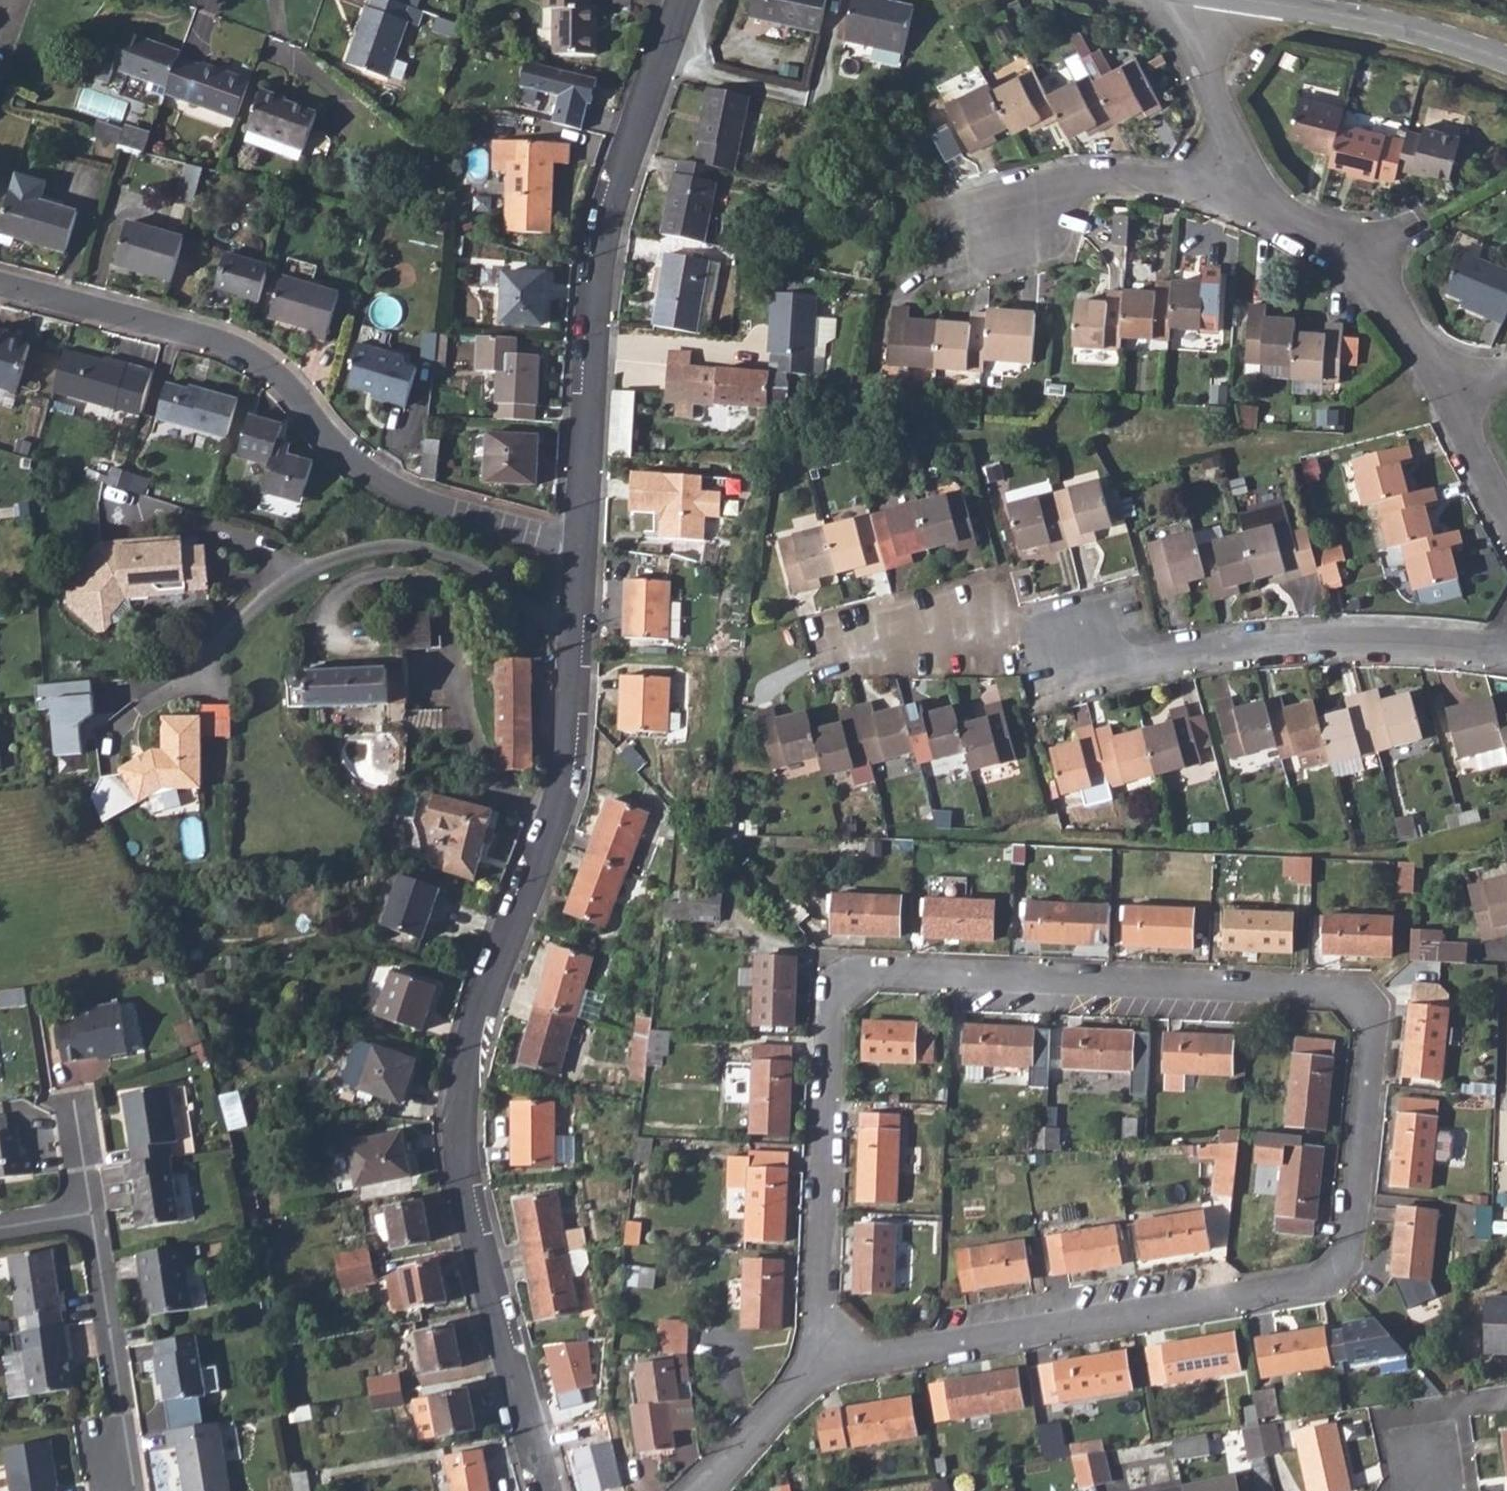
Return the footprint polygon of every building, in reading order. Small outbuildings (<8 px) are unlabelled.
[(387,0),(374,0),(371,9),(368,9),(348,66),(388,80),(404,33),(408,26),(419,29),(424,14),(401,5),(387,0)] [(545,12),(555,12),(557,57),(594,56),(594,12),(591,11),(590,0),(545,0),(545,12)] [(818,31),(824,0),(750,0),(746,18),(818,31)] [(844,29),(906,42),(915,0),(914,0),(850,0),(844,29)] [(117,66),(154,80),(159,68),(174,74),(181,57),(183,50),(129,30),(122,46),(109,41),(96,75),(111,81),(117,66)] [(1084,56),(1091,68),(1093,73),(1111,64),(1102,46),(1084,56)] [(1111,64),(1093,73),(1115,116),(1134,106),(1135,105),(1132,100),(1140,95),(1146,106),(1161,99),(1136,50),(1111,64)] [(174,74),(168,91),(238,117),(252,80),(206,63),(204,65),(181,57),(174,74)] [(1035,65),(993,88),(1011,123),(1014,128),(1040,113),(1045,121),(1059,113),(1048,91),(1035,65)] [(595,84),(525,66),(519,90),(555,99),(549,125),(579,133),(586,107),(589,108),(595,84)] [(154,80),(152,84),(168,91),(174,74),(159,68),(154,80)] [(1091,68),(1048,91),(1059,113),(1069,133),(1095,118),(1099,124),(1115,116),(1093,73),(1091,68)] [(993,88),(989,81),(948,103),(974,151),(990,143),(985,136),(1011,123),(993,88)] [(1322,141),(1338,146),(1346,118),(1350,103),(1296,88),(1286,127),(1323,137),(1322,141)] [(264,90),(250,131),(305,151),(319,112),(288,101),(288,98),(264,90)] [(1135,105),(1134,106),(1137,112),(1146,106),(1140,95),(1132,100),(1135,105)] [(696,151),(693,173),(711,176),(730,179),(744,104),(703,97),(695,149),(696,151)] [(101,118),(95,138),(115,144),(120,146),(127,126),(101,118)] [(1338,146),(1334,158),(1364,166),(1363,170),(1380,174),(1381,171),(1401,177),(1405,164),(1413,135),(1346,118),(1338,146)] [(1413,135),(1405,164),(1419,168),(1421,163),(1437,167),(1456,173),(1467,132),(1432,123),(1430,130),(1415,126),(1413,135)] [(127,126),(120,146),(128,148),(146,152),(152,134),(127,126)] [(305,151),(250,131),(248,138),(302,158),(305,151)] [(509,164),(507,235),(552,236),(555,167),(570,167),(570,147),(521,146),(520,164),(509,164)] [(1421,163),(1419,168),(1435,172),(1437,167),(1421,163)] [(187,168),(180,192),(195,196),(202,171),(187,168)] [(494,207),(506,207),(508,171),(496,170),(494,207)] [(670,183),(659,246),(701,253),(711,191),(709,190),(711,176),(693,173),(673,170),(672,183),(670,183)] [(46,183),(15,173),(9,193),(40,202),(46,183)] [(0,224),(0,229),(31,238),(30,242),(64,253),(77,213),(40,202),(9,193),(0,224)] [(1133,213),(1118,211),(1115,245),(1130,247),(1133,213)] [(117,262),(172,278),(183,236),(129,220),(117,262)] [(30,242),(31,238),(0,229),(0,233),(30,242)] [(1469,292),(1481,297),(1479,303),(1478,304),(1506,316),(1506,263),(1467,247),(1451,284),(1469,292)] [(238,294),(258,300),(269,263),(227,250),(216,285),(239,291),(238,294)] [(665,263),(655,335),(705,342),(716,271),(665,263)] [(509,274),(506,324),(546,326),(549,276),(509,274)] [(283,275),(271,316),(312,329),(310,334),(325,339),(339,292),(283,275)] [(1175,294),(1171,338),(1217,342),(1222,285),(1206,284),(1205,296),(1175,294)] [(1125,302),(1122,348),(1170,351),(1171,338),(1175,294),(1157,292),(1156,304),(1125,302)] [(1469,292),(1467,298),(1479,303),(1481,297),(1469,292)] [(771,354),(771,372),(774,371),(781,372),(823,375),(824,358),(812,357),(814,323),(815,301),(773,298),(769,353),(771,354)] [(1074,357),(1121,360),(1122,348),(1125,302),(1107,301),(1106,313),(1077,311),(1074,357)] [(891,361),(938,365),(941,319),(912,317),(912,305),(896,304),(891,361)] [(989,312),(986,351),(1033,355),(1037,311),(989,307),(989,312)] [(941,319),(938,365),(985,368),(986,351),(989,312),(970,311),(970,321),(941,319)] [(1250,371),(1267,372),(1296,374),(1298,342),(1299,329),(1270,328),(1271,314),(1253,313),(1250,371)] [(814,323),(812,357),(824,358),(825,352),(832,344),(833,324),(814,323)] [(1296,374),(1295,388),(1341,392),(1342,372),(1344,346),(1345,334),(1328,333),(1328,345),(1298,342),(1296,374)] [(515,339),(482,336),(480,371),(500,373),(497,419),(539,421),(539,407),(541,407),(544,355),(523,354),(514,353),(515,339)] [(17,393),(29,347),(4,340),(0,339),(0,388),(17,393)] [(515,339),(514,353),(523,354),(523,339),(515,339)] [(357,340),(350,363),(355,364),(350,383),(375,390),(374,394),(409,404),(419,366),(405,362),(408,356),(357,340)] [(1344,346),(1342,372),(1358,373),(1359,348),(1344,346)] [(66,350),(54,391),(115,410),(128,367),(112,362),(111,365),(66,350)] [(671,350),(670,366),(693,367),(694,352),(671,350)] [(693,367),(670,366),(668,401),(680,402),(679,414),(696,416),(696,403),(708,403),(708,409),(713,411),(722,410),(723,404),(731,404),(772,406),(771,372),(693,367)] [(774,371),(771,372),(772,406),(789,403),(790,388),(789,382),(786,376),(781,372),(774,371)] [(1267,372),(1267,385),(1295,388),(1296,374),(1267,372)] [(168,381),(164,394),(176,399),(170,421),(228,436),(239,397),(202,387),(201,390),(189,386),(168,381)] [(614,388),(610,454),(633,455),(636,389),(614,388)] [(164,394),(158,417),(170,421),(176,399),(164,394)] [(1239,404),(1240,406),(1244,425),(1263,427),(1258,405),(1239,404)] [(262,491),(292,500),(298,486),(304,488),(312,463),(287,455),(290,444),(277,440),(282,425),(250,416),(238,457),(269,466),(262,491)] [(490,433),(487,479),(538,482),(541,436),(490,433)] [(427,435),(423,476),(438,481),(441,437),(427,435)] [(1351,459),(1363,505),(1381,501),(1406,494),(1399,464),(1410,462),(1407,445),(1351,459)] [(133,473),(123,470),(118,487),(128,490),(133,473)] [(633,508),(658,510),(663,516),(662,535),(706,537),(707,513),(722,514),(723,490),(704,489),(704,475),(635,471),(633,508)] [(1099,480),(1053,492),(1068,544),(1087,540),(1084,532),(1095,530),(1110,526),(1099,480)] [(298,486),(292,500),(301,503),(304,488),(298,486)] [(1406,494),(1381,501),(1392,546),(1405,542),(1434,534),(1427,506),(1440,503),(1436,486),(1406,494)] [(965,490),(918,502),(930,547),(950,542),(960,539),(963,547),(979,543),(965,490)] [(1020,548),(1036,544),(1048,541),(1050,549),(1068,544),(1053,492),(1009,504),(1020,548)] [(1287,501),(1241,513),(1246,534),(1258,579),(1276,574),(1286,571),(1288,579),(1320,570),(1312,537),(1297,541),(1295,532),(1287,501)] [(918,502),(872,513),(886,566),(904,561),(902,553),(912,551),(930,547),(918,502)] [(872,513),(826,525),(838,570),(856,565),(867,562),(869,570),(886,566),(872,513)] [(811,585),(809,577),(820,575),(838,570),(826,525),(782,537),(795,590),(811,585)] [(1222,526),(1196,534),(1207,576),(1214,598),(1231,593),(1229,586),(1239,584),(1258,579),(1246,534),(1226,540),(1222,526)] [(1310,528),(1295,532),(1297,541),(1312,537),(1310,528)] [(1434,534),(1405,542),(1417,589),(1460,577),(1452,548),(1465,544),(1461,528),(1434,534)] [(1095,530),(1084,532),(1087,540),(1097,537),(1095,530)] [(1180,592),(1178,584),(1188,581),(1207,576),(1196,534),(1196,532),(1151,544),(1165,596),(1180,592)] [(183,539),(139,542),(140,547),(152,546),(156,550),(168,549),(172,545),(183,544),(183,539)] [(960,539),(950,542),(952,549),(963,547),(960,539)] [(1048,541),(1036,544),(1038,552),(1050,549),(1048,541)] [(66,582),(67,603),(96,629),(103,629),(108,622),(108,615),(104,612),(128,585),(151,584),(159,592),(186,590),(209,589),(207,568),(185,569),(184,551),(183,544),(172,545),(168,549),(156,550),(152,546),(140,547),(139,542),(99,544),(66,582)] [(206,549),(184,551),(185,569),(207,568),(206,549)] [(912,551),(902,553),(904,561),(914,559),(912,551)] [(867,562),(856,565),(859,573),(869,570),(867,562)] [(1286,571),(1276,574),(1278,582),(1288,579),(1286,571)] [(820,575),(809,577),(811,585),(822,582),(820,575)] [(1460,577),(1417,589),(1420,601),(1434,597),(1437,599),(1450,595),(1451,593),(1463,590),(1460,577)] [(628,578),(625,637),(669,639),(671,580),(628,578)] [(1188,581),(1178,584),(1180,592),(1191,589),(1188,581)] [(104,612),(108,615),(124,597),(186,593),(186,590),(159,592),(151,584),(128,585),(104,612)] [(1239,584),(1229,586),(1231,593),(1241,591),(1239,584)] [(430,610),(397,611),(400,654),(406,655),(406,648),(431,648),(430,610)] [(533,717),(531,657),(515,656),(498,656),(497,674),(497,770),(533,769),(533,717)] [(294,681),(294,684),(306,684),(307,703),(390,703),(389,669),(307,669),(306,672),(303,670),(299,670),(295,670),(293,672),(292,675),(292,679),(294,681)] [(624,675),(622,731),(668,732),(671,677),(624,675)] [(87,685),(33,691),(36,716),(51,715),(57,763),(83,760),(80,730),(90,717),(87,685)] [(1380,693),(1364,697),(1378,753),(1424,741),(1414,699),(1384,706),(1380,693)] [(1352,715),(1322,722),(1328,748),(1332,764),(1378,753),(1364,697),(1349,701),(1352,715)] [(1278,746),(1267,703),(1238,710),(1235,699),(1219,703),(1233,758),(1278,746)] [(1284,699),(1267,703),(1278,746),(1281,760),(1303,754),(1328,748),(1322,722),(1317,704),(1288,712),(1284,699)] [(872,701),(854,706),(868,762),(914,750),(904,707),(875,714),(872,701)] [(922,702),(904,707),(914,750),(917,763),(963,750),(958,727),(952,706),(925,714),(922,702)] [(987,719),(958,727),(963,750),(968,770),(1014,758),(1000,702),(984,707),(987,719)] [(1494,703),(1477,707),(1478,713),(1468,716),(1466,709),(1448,714),(1459,757),(1475,753),(1479,770),(1506,762),(1506,755),(1504,745),(1499,723),(1494,703)] [(811,730),(806,711),(778,718),(775,706),(758,710),(772,765),(817,753),(811,730)] [(841,722),(811,730),(817,753),(822,774),(868,762),(854,706),(838,711),(841,722)] [(1170,723),(1142,731),(1153,774),(1198,762),(1194,750),(1187,719),(1184,706),(1167,711),(1170,723)] [(1203,714),(1187,719),(1194,750),(1211,745),(1203,714)] [(198,789),(200,717),(162,716),(161,748),(150,748),(117,766),(135,800),(160,787),(198,789)] [(1092,730),(1090,725),(1075,729),(1077,741),(1048,750),(1058,793),(1104,781),(1092,730)] [(1108,725),(1092,730),(1104,781),(1106,787),(1153,774),(1142,731),(1112,738),(1108,725)] [(1328,748),(1303,754),(1307,771),(1332,764),(1328,748)] [(449,853),(480,861),(485,839),(494,808),(433,794),(426,823),(455,830),(449,853)] [(612,798),(591,856),(631,871),(652,814),(612,798)] [(494,808),(485,839),(493,841),(500,810),(494,808)] [(1395,822),(1401,844),(1418,839),(1415,828),(1412,818),(1395,822)] [(1415,828),(1418,839),(1423,838),(1420,826),(1415,828)] [(1014,845),(1014,865),(1025,866),(1026,845),(1014,845)] [(480,861),(449,853),(445,868),(475,879),(480,861)] [(631,871),(591,856),(570,911),(610,926),(631,871)] [(1297,857),(1296,884),(1312,886),(1313,858),(1297,857)] [(1402,862),(1401,892),(1415,893),(1416,863),(1402,862)] [(1464,881),(1477,933),(1506,926),(1505,918),(1506,918),(1506,870),(1464,881)] [(400,873),(382,924),(422,938),(440,887),(400,873)] [(668,901),(667,917),(722,920),(723,894),(684,892),(683,902),(668,901)] [(1029,893),(1028,905),(1048,906),(1049,893),(1029,893)] [(835,896),(834,934),(901,936),(903,899),(835,896)] [(929,901),(927,937),(994,940),(996,903),(929,901)] [(1028,905),(1027,942),(1110,945),(1111,908),(1048,906),(1028,905)] [(1128,909),(1126,946),(1193,949),(1195,912),(1128,909)] [(1227,913),(1226,950),(1293,953),(1295,915),(1227,913)] [(1327,917),(1325,955),(1393,957),(1394,920),(1327,917)] [(1413,934),(1411,965),(1464,967),(1465,947),(1439,946),(1439,935),(1413,934)] [(569,939),(567,951),(596,959),(598,949),(569,939)] [(555,948),(538,1006),(578,1018),(587,989),(596,959),(567,951),(555,948)] [(761,957),(758,1025),(794,1027),(797,959),(761,957)] [(391,968),(376,1014),(422,1028),(436,982),(391,968)] [(587,989),(578,1018),(599,1024),(607,995),(587,989)] [(0,993),(0,1008),(23,1004),(21,990),(0,993)] [(1413,992),(1404,1076),(1440,1080),(1448,1011),(1437,1010),(1438,995),(1413,992)] [(73,1021),(53,1024),(58,1063),(122,1053),(114,1005),(72,1012),(73,1021)] [(578,1018),(538,1006),(521,1063),(562,1075),(578,1018)] [(867,1022),(865,1061),(932,1063),(934,1025),(867,1022)] [(968,1027),(967,1064),(970,1065),(969,1078),(985,1079),(986,1065),(1034,1067),(1036,1029),(968,1027)] [(652,1039),(649,1066),(663,1067),(664,1057),(669,1057),(671,1030),(653,1029),(652,1039)] [(1068,1030),(1066,1068),(1134,1071),(1135,1033),(1068,1030)] [(1151,1034),(1135,1033),(1134,1071),(1133,1095),(1149,1096),(1151,1034)] [(1168,1035),(1167,1072),(1169,1072),(1188,1073),(1233,1075),(1234,1037),(1168,1035)] [(1298,1038),(1289,1124),(1326,1128),(1335,1042),(1298,1038)] [(375,1043),(360,1086),(401,1099),(415,1056),(375,1043)] [(757,1046),(753,1132),(789,1134),(793,1048),(757,1046)] [(1188,1073),(1169,1072),(1168,1088),(1188,1089),(1188,1073)] [(166,1088),(119,1097),(132,1165),(167,1158),(170,1158),(168,1145),(175,1144),(166,1088)] [(224,1132),(239,1128),(230,1096),(216,1100),(224,1132)] [(1402,1099),(1393,1185),(1428,1189),(1437,1103),(1402,1099)] [(514,1103),(514,1163),(557,1164),(557,1105),(514,1103)] [(863,1117),(859,1201),(896,1203),(899,1118),(863,1117)] [(31,1178),(28,1159),(20,1160),(16,1133),(7,1134),(5,1120),(0,1121),(0,1183),(31,1178)] [(1032,1150),(1045,1150),(1046,1129),(1033,1128),(1032,1150)] [(1046,1129),(1045,1150),(1059,1151),(1060,1129),(1046,1129)] [(1439,1159),(1451,1160),(1454,1132),(1441,1131),(1439,1159)] [(1238,1132),(1218,1134),(1218,1144),(1237,1144),(1238,1132)] [(1259,1163),(1285,1165),(1287,1145),(1302,1147),(1303,1136),(1262,1132),(1259,1163)] [(377,1135),(346,1141),(354,1184),(410,1174),(403,1137),(379,1141),(377,1135)] [(1218,1144),(1202,1145),(1202,1158),(1221,1160),(1217,1197),(1232,1197),(1237,1144),(1218,1144)] [(1285,1165),(1278,1232),(1314,1236),(1324,1149),(1302,1147),(1287,1145),(1285,1165)] [(789,1155),(752,1154),(752,1159),(731,1158),(729,1190),(751,1190),(749,1240),(785,1242),(789,1155)] [(132,1165),(122,1167),(125,1183),(132,1182),(134,1196),(136,1206),(133,1206),(137,1230),(178,1223),(167,1158),(132,1165)] [(517,1201),(528,1259),(569,1252),(559,1193),(517,1201)] [(387,1211),(375,1213),(377,1224),(378,1230),(380,1234),(384,1238),(391,1237),(393,1246),(431,1238),(423,1199),(386,1206),(387,1211)] [(1477,1237),(1476,1258),(1482,1247),(1486,1240),(1489,1239),(1492,1205),(1478,1204),(1477,1237)] [(1401,1209),(1394,1276),(1412,1311),(1441,1295),(1432,1280),(1438,1213),(1401,1209)] [(1205,1212),(1139,1223),(1145,1260),(1211,1249),(1205,1212)] [(859,1225),(856,1293),(893,1295),(895,1227),(859,1225)] [(1117,1226),(1049,1238),(1056,1275),(1123,1263),(1117,1226)] [(1464,1264),(1472,1265),(1476,1258),(1477,1237),(1464,1236),(1464,1264)] [(1025,1242),(957,1253),(963,1290),(1031,1279),(1025,1242)] [(339,1252),(342,1269),(374,1263),(370,1245),(339,1252)] [(188,1246),(134,1255),(141,1293),(145,1293),(149,1317),(190,1310),(183,1268),(190,1266),(188,1246)] [(46,1269),(50,1269),(49,1252),(6,1258),(14,1319),(23,1318),(25,1333),(59,1329),(57,1313),(62,1313),(60,1297),(54,1298),(51,1274),(47,1275),(46,1269)] [(569,1252),(528,1259),(539,1319),(581,1312),(569,1252)] [(438,1257),(401,1265),(409,1303),(445,1296),(438,1257)] [(749,1260),(746,1328),(782,1329),(785,1261),(749,1260)] [(374,1263),(342,1269),(345,1285),(377,1279),(374,1263)] [(1506,1353),(1506,1297),(1485,1296),(1484,1352),(1506,1353)] [(453,1323),(416,1330),(422,1370),(460,1363),(453,1323)] [(662,1324),(659,1355),(689,1356),(689,1325),(662,1324)] [(1416,1362),(1386,1327),(1353,1332),(1354,1337),(1334,1341),(1338,1370),(1359,1366),(1359,1372),(1416,1362)] [(6,1355),(17,1353),(17,1358),(22,1397),(66,1391),(62,1362),(68,1361),(63,1328),(59,1329),(25,1333),(4,1336),(6,1355)] [(1326,1328),(1258,1339),(1264,1376),(1332,1365),(1326,1328)] [(1236,1333),(1150,1347),(1157,1383),(1242,1369),(1236,1333)] [(192,1337),(149,1345),(152,1360),(149,1361),(152,1378),(158,1377),(162,1402),(179,1399),(184,1401),(202,1398),(202,1395),(197,1370),(192,1337)] [(586,1341),(551,1346),(562,1396),(596,1384),(586,1341)] [(1127,1351),(1041,1366),(1047,1402),(1134,1387),(1127,1351)] [(17,1358),(0,1360),(0,1387),(2,1399),(22,1397),(17,1358)] [(674,1433),(670,1404),(680,1402),(674,1361),(638,1366),(640,1378),(632,1380),(642,1455),(677,1450),(674,1433)] [(1019,1369),(933,1384),(939,1420),(1026,1405),(1019,1369)] [(369,1378),(372,1394),(400,1389),(397,1372),(369,1378)] [(467,1386),(430,1392),(436,1432),(474,1426),(467,1386)] [(1277,1388),(1256,1392),(1261,1416),(1281,1412),(1277,1388)] [(400,1389),(372,1394),(375,1408),(403,1403),(400,1389)] [(436,1432),(430,1392),(411,1396),(417,1435),(436,1432)] [(913,1398),(827,1413),(832,1449),(919,1436),(913,1398)] [(680,1402),(670,1404),(674,1433),(698,1430),(695,1400),(680,1402)] [(713,1414),(701,1427),(709,1434),(721,1421),(713,1414)] [(1067,1420),(1040,1425),(1046,1461),(1072,1456),(1067,1420)] [(1277,1422),(1262,1425),(1269,1455),(1283,1452),(1277,1422)] [(162,1435),(166,1453),(174,1451),(177,1468),(182,1468),(183,1475),(179,1476),(182,1490),(227,1490),(215,1425),(162,1435)] [(1262,1425),(1245,1427),(1252,1459),(1269,1455),(1262,1425)] [(1300,1433),(1312,1490),(1353,1490),(1339,1425),(1300,1433)] [(1178,1455),(1211,1453),(1210,1435),(1177,1437),(1178,1455)] [(1087,1442),(1089,1453),(1091,1453),(1107,1450),(1105,1439),(1087,1442)] [(47,1472),(50,1471),(45,1442),(0,1449),(0,1452),(5,1490),(50,1490),(47,1472)] [(451,1490),(490,1490),(483,1449),(445,1456),(451,1490)] [(1107,1450),(1091,1453),(1097,1485),(1112,1482),(1107,1450)] [(1089,1453),(1075,1456),(1080,1488),(1097,1485),(1091,1453),(1089,1453)] [(293,1472),(297,1490),(315,1490),(311,1468),(293,1472)] [(1186,1488),(1187,1490),(1239,1490),(1236,1476),(1186,1488)] [(933,1483),(934,1490),(948,1490),(946,1481),(933,1483)]
